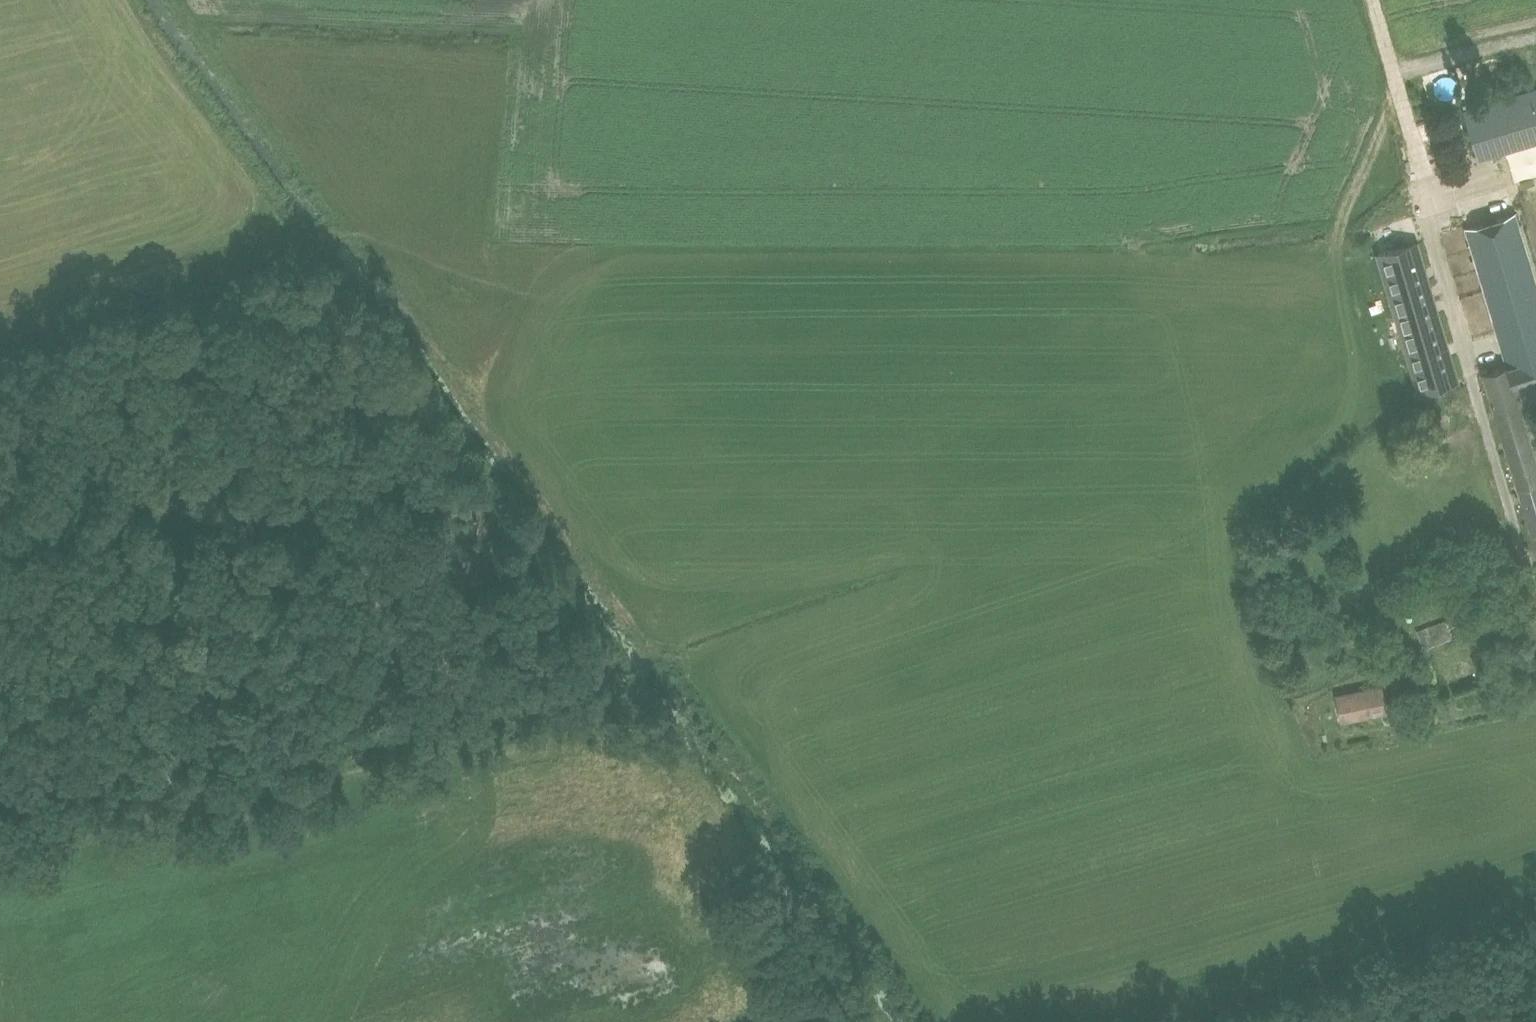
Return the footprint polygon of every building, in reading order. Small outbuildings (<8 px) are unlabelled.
[(1463,111),(1476,154),(1535,137),(1535,90),(1463,111)] [(1517,214),(1464,229),(1506,367),(1483,373),(1535,551),(1535,450),(1516,384),(1535,379),(1535,276),(1517,214)] [(1457,381),(1417,242),(1378,253),(1418,392),(1457,381)] [(1417,631),(1424,649),(1453,638),(1450,628),(1475,620),(1471,609),(1417,631)] [(1337,696),(1342,718),(1371,712),(1369,703),(1383,701),(1380,687),(1337,696)]
